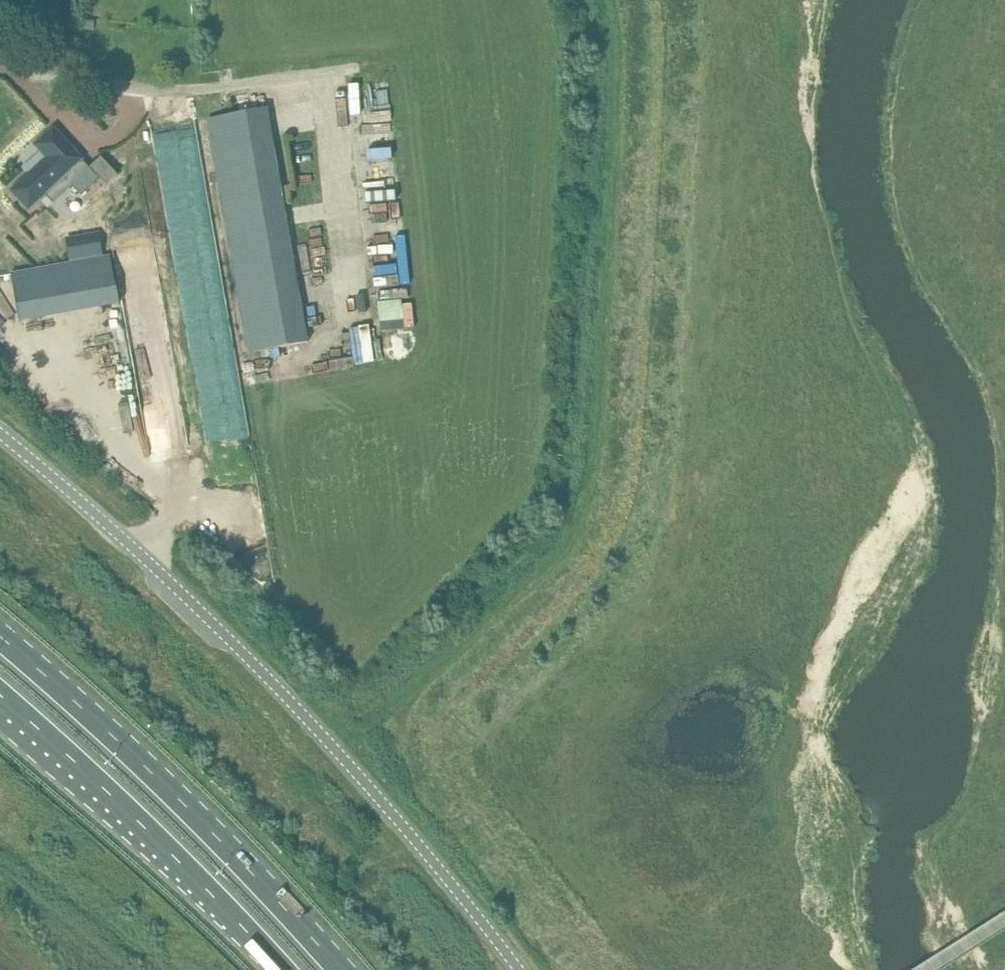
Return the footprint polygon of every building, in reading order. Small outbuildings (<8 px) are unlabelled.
[(387,80),(361,80),(362,109),(388,108),(387,80)] [(365,110),(365,118),(388,119),(388,110),(365,110)] [(251,111),(208,119),(248,352),(294,344),(251,111)] [(50,137),(34,155),(48,168),(33,186),(31,185),(15,204),(34,220),(49,202),(59,210),(75,191),(85,199),(101,181),(82,165),(82,164),(50,137)] [(133,234),(125,197),(119,198),(119,201),(93,206),(104,265),(130,260),(126,236),(133,234)] [(98,234),(83,237),(86,256),(101,253),(98,234)] [(209,350),(192,251),(145,259),(161,358),(209,350)] [(335,347),(336,361),(310,364),(311,372),(350,367),(347,346),(335,347)]
